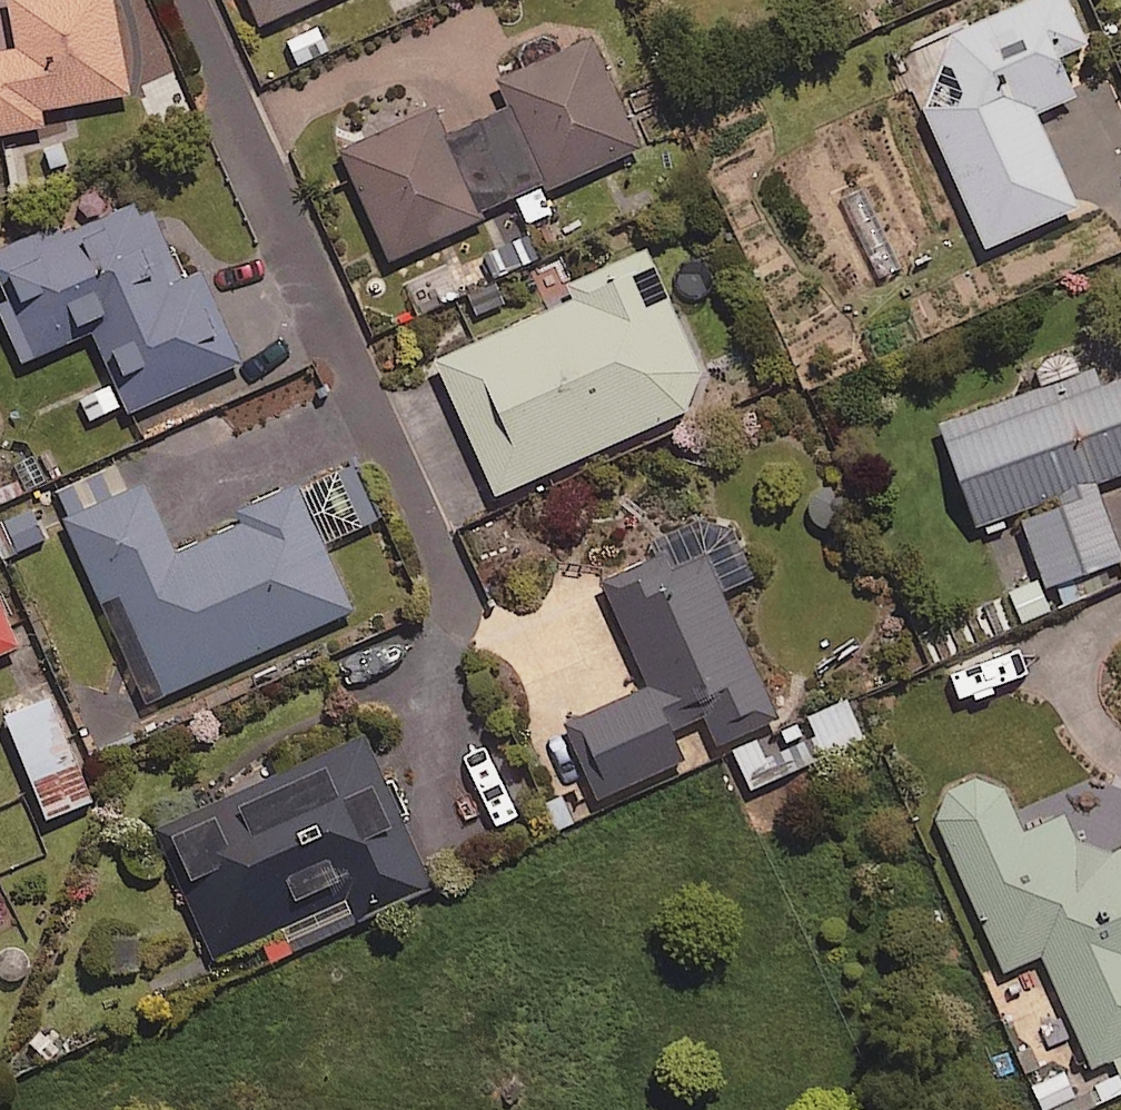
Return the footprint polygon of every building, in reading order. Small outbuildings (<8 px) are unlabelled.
[(113,0),(14,0),(21,46),(0,50),(0,131),(44,124),(41,106),(128,91),(113,0)] [(256,20),(301,0),(248,0),(256,20)] [(1069,0),(1020,0),(890,57),(908,96),(917,92),(984,245),(1076,204),(1035,110),(1075,92),(1058,52),(1087,40),(1069,0)] [(641,144),(591,35),(500,76),(512,103),(444,135),(430,105),(339,147),(389,258),(518,200),(527,221),(552,209),(543,189),(641,144)] [(89,418),(124,403),(126,410),(250,356),(213,269),(182,282),(144,195),(50,236),(46,225),(0,245),(0,278),(9,298),(0,302),(0,308),(22,359),(90,330),(112,380),(79,394),(89,418)] [(645,305),(630,272),(436,357),(495,491),(711,396),(667,296),(645,305)] [(941,422),(978,528),(1020,513),(1043,576),(1009,588),(1019,618),(1113,585),(1105,563),(1120,557),(1120,552),(1096,480),(1120,471),(1120,358),(941,422)] [(378,516),(352,459),(236,511),(240,521),(174,551),(143,482),(64,518),(100,599),(117,591),(163,692),(352,607),(322,541),(378,516)] [(32,505),(0,519),(0,546),(4,554),(46,536),(32,505)] [(750,576),(723,511),(651,541),(657,556),(602,579),(647,686),(562,723),(593,797),(681,759),(668,728),(705,712),(717,742),(775,717),(721,589),(750,576)] [(0,606),(0,651),(16,644),(0,606)] [(135,671),(72,698),(94,750),(157,723),(135,671)] [(63,707),(56,710),(46,689),(0,710),(0,719),(45,817),(94,795),(66,733),(73,730),(63,707)] [(863,737),(846,698),(806,715),(812,729),(768,748),(762,735),(731,748),(748,788),(863,737)] [(425,880),(365,733),(270,772),(273,780),(232,797),(229,788),(161,816),(216,950),(281,923),(290,946),(370,914),(366,904),(425,880)] [(1088,1067),(1112,1057),(1120,1078),(1120,854),(1090,868),(1064,808),(1049,814),(1041,796),(1018,805),(998,758),(927,788),(1005,971),(1041,955),(1088,1067)] [(1031,1080),(1044,1109),(1082,1109),(1100,1103),(1082,1059),(1031,1080)]
